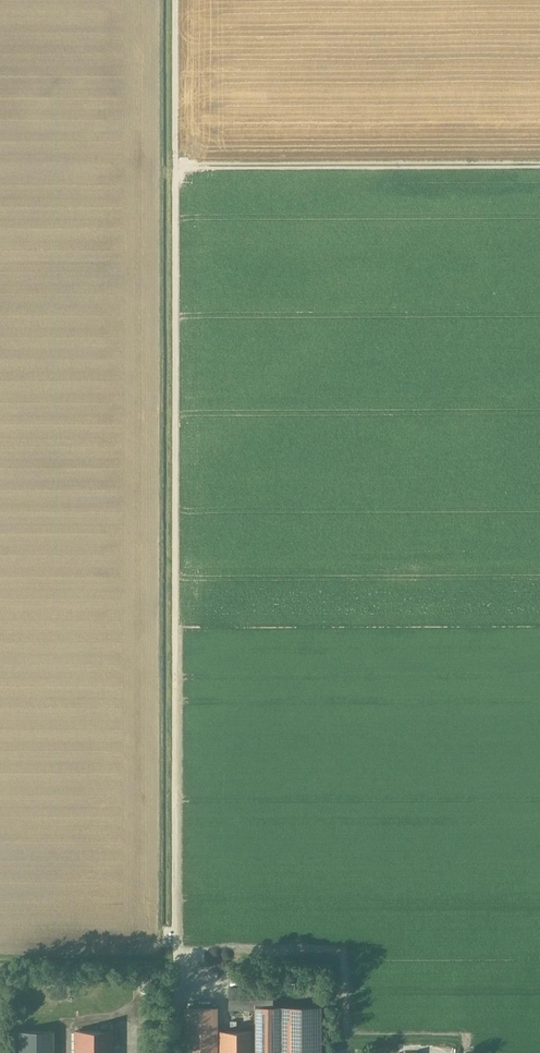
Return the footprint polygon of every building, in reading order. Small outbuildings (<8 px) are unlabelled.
[(273,987),(228,986),(228,1009),(254,1009),(254,1030),(218,1030),(218,1007),(183,1007),(183,1052),(321,1052),(321,1006),(272,1006),(273,987)] [(20,1052),(54,1052),(54,1030),(20,1030),(20,1052)] [(113,1030),(75,1030),(75,1052),(113,1052),(113,1030)]
